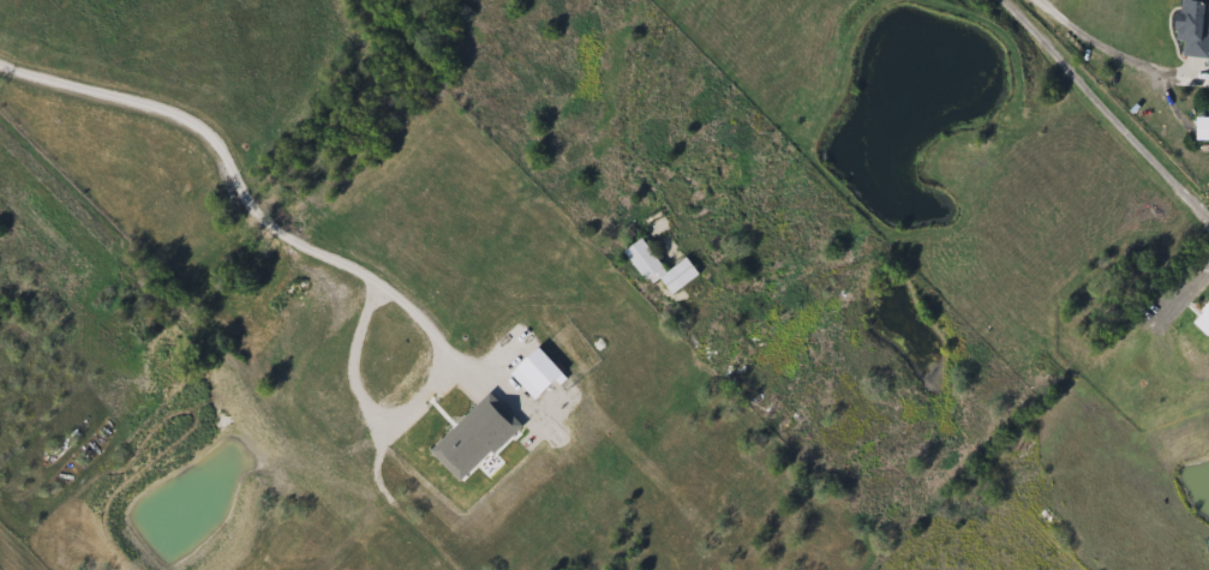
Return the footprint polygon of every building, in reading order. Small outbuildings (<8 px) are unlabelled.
[(648,242),(638,223),(658,211),(670,230),(648,242)] [(663,272),(684,258),(698,277),(670,296),(657,277),(645,286),(622,251),(640,239),(663,272)]
